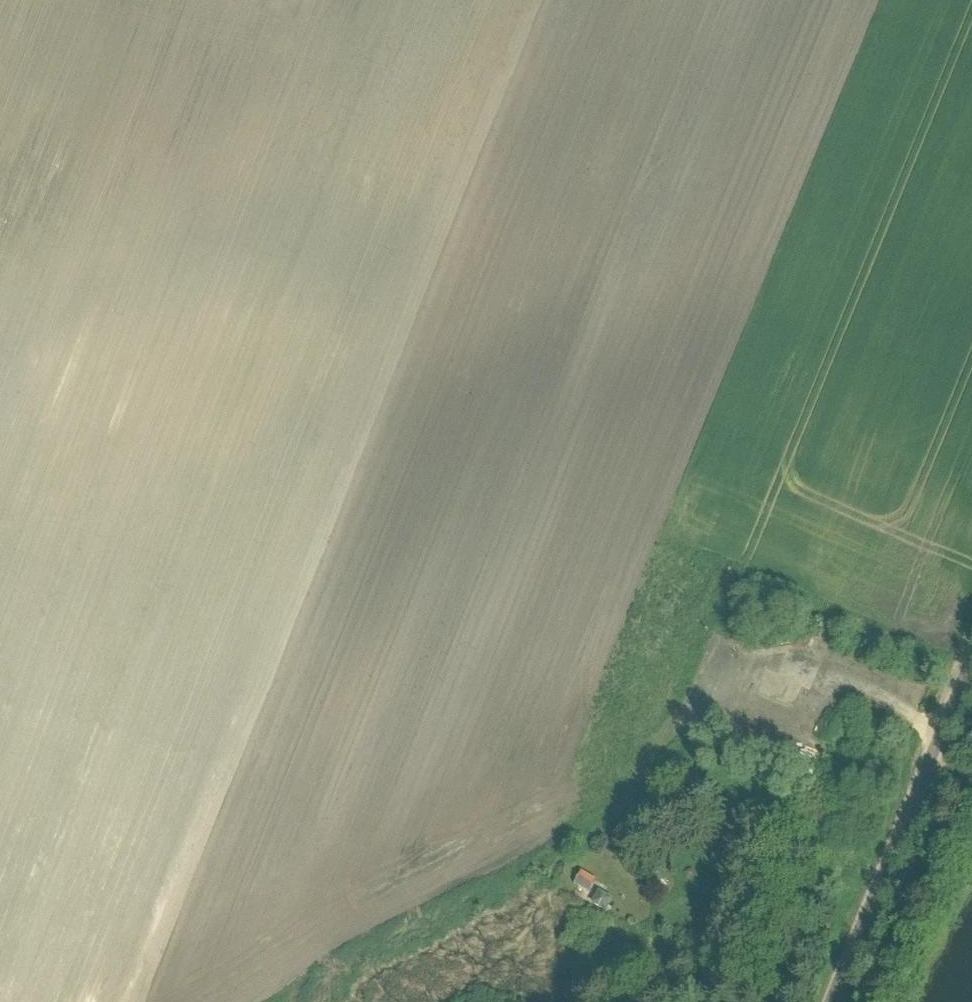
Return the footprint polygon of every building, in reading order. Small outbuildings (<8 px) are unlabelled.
[(586,873),(579,884),(594,893),(600,882),(586,873)]
